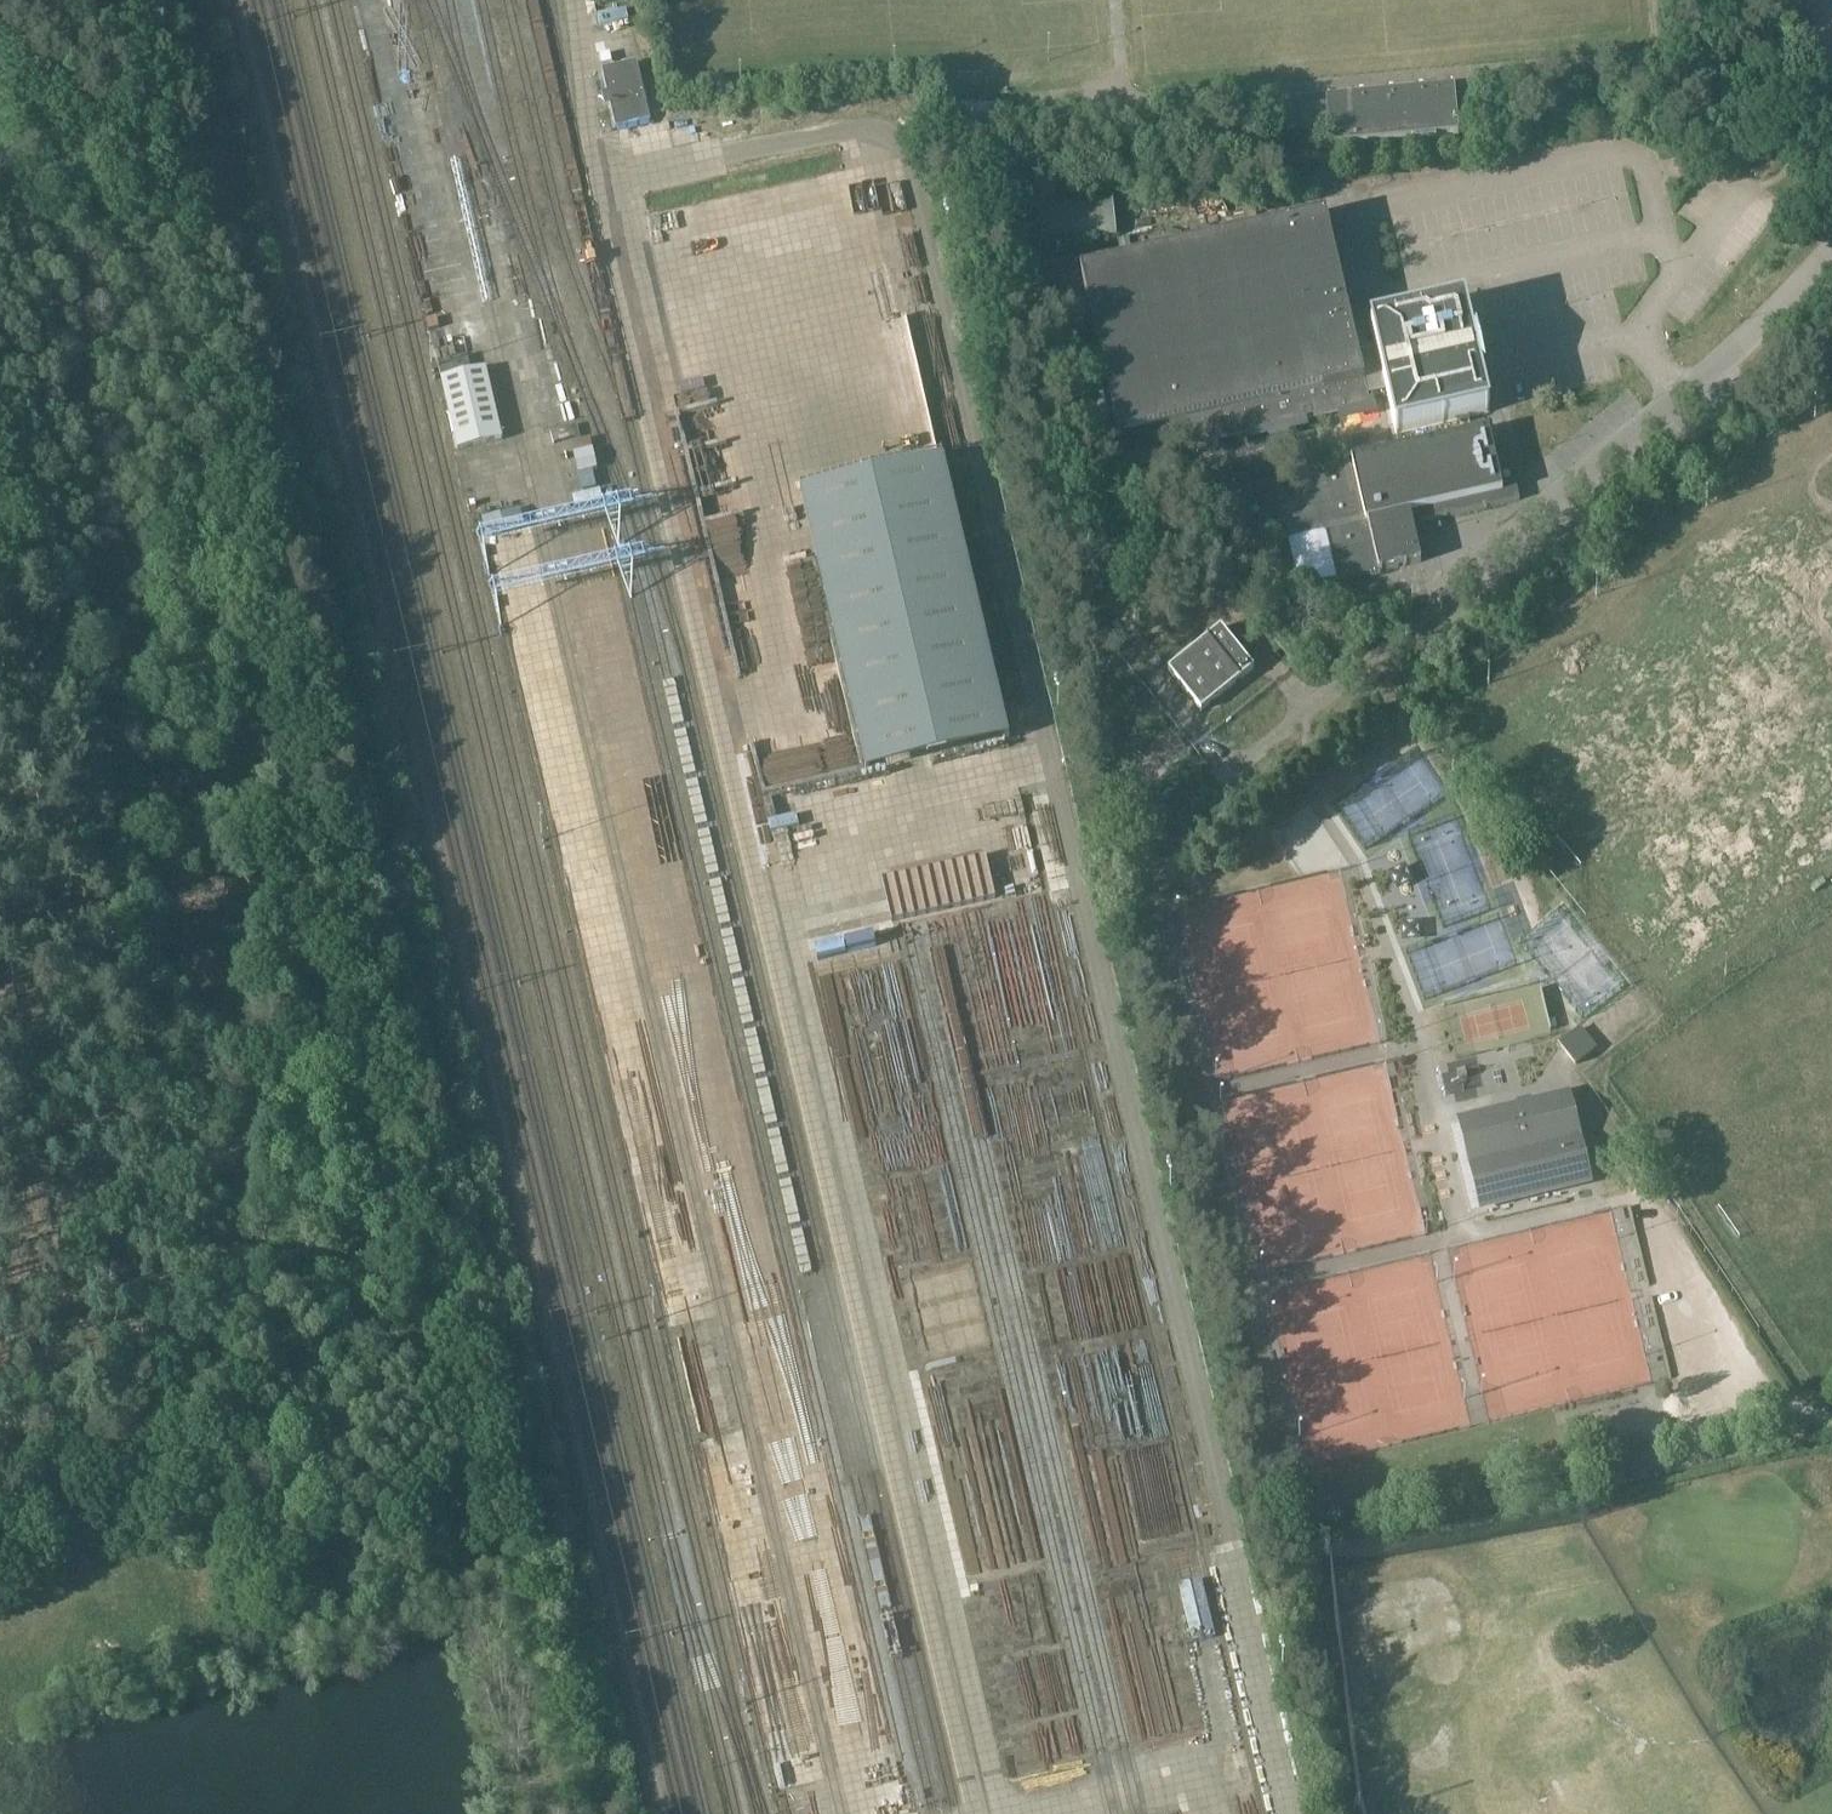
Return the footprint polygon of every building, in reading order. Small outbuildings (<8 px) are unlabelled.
[(597,35),(604,63),(639,56),(632,27),(597,35)] [(635,62),(602,70),(616,126),(649,118),(635,62)] [(1333,146),(1460,134),(1456,86),(1328,97),(1333,146)] [(1114,197),(1016,207),(1021,249),(1118,240),(1114,197)] [(1324,215),(1298,221),(1286,224),(1287,227),(1084,274),(1085,269),(1082,270),(1126,464),(1162,456),(1162,452),(1338,411),(1339,415),(1369,408),(1366,397),(1385,392),(1394,434),(1488,413),(1464,307),(1370,328),(1374,349),(1356,353),(1351,334),(1345,336),(1338,303),(1344,302),(1328,236),(1329,236),(1324,215)] [(460,454),(506,443),(488,371),(443,381),(460,454)] [(1491,431),(1230,491),(1244,553),(1273,546),(1280,573),(1297,570),(1292,541),(1324,534),(1336,582),(1423,562),(1414,525),(1521,500),(1509,447),(1495,450),(1491,431)] [(799,499),(865,784),(1008,750),(941,466),(799,499)] [(1202,710),(1254,668),(1221,627),(1169,669),(1202,710)] [(1594,1050),(1579,1031),(1560,1046),(1575,1065),(1594,1050)] [(1570,1095),(1475,1117),(1495,1202),(1590,1180),(1570,1095)]
